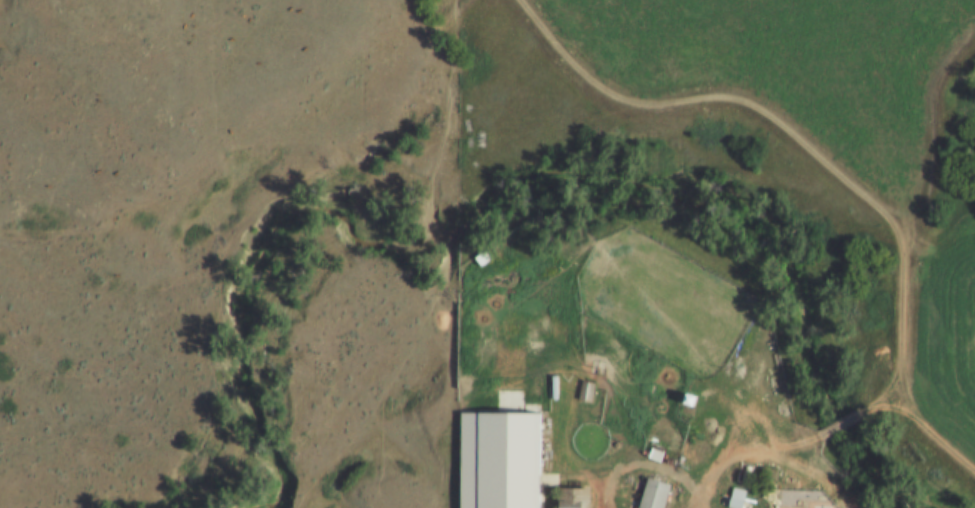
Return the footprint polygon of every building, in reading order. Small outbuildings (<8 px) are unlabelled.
[(457,507),(541,507),(541,488),(555,488),(555,476),(542,476),(542,412),(456,413),(457,507)] [(668,486),(644,479),(636,507),(662,507),(668,486)] [(744,491),(728,490),(727,507),(743,507),(744,491)]
